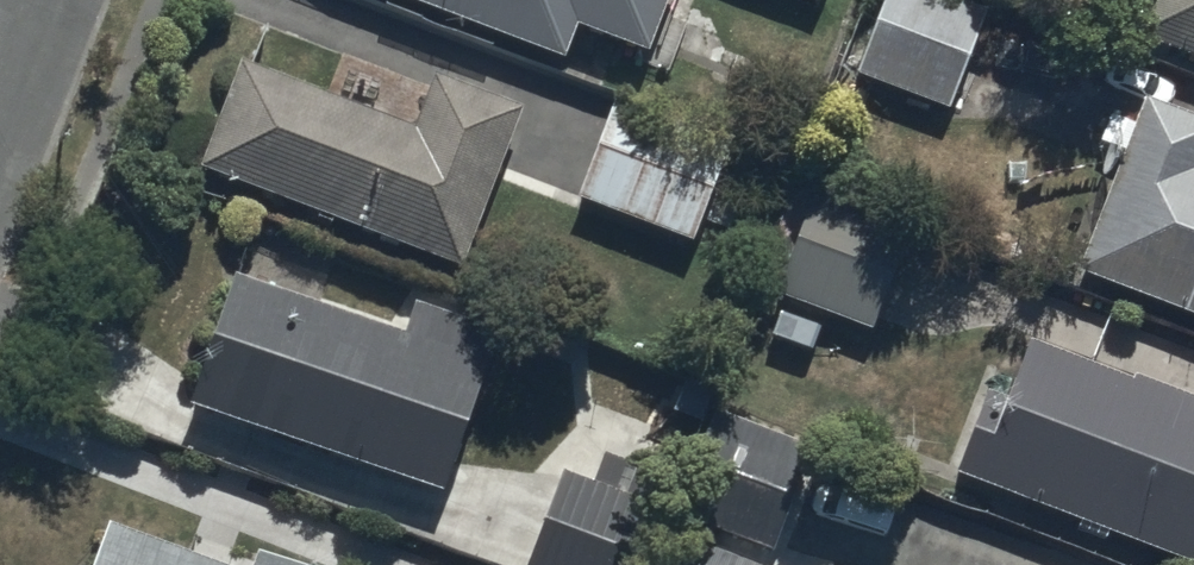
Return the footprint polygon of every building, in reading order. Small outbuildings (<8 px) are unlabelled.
[(564,57),(577,24),(651,52),(671,0),(413,0),(564,57)] [(958,0),(889,0),(863,74),(955,105),(987,10),(958,0)] [(1134,31),(1193,54),(1193,0),(1145,0),(1134,31)] [(239,58),(200,166),(464,263),(522,106),(430,73),(412,122),(239,58)] [(615,97),(575,197),(693,244),(733,144),(615,97)] [(1077,267),(1193,313),(1193,118),(1144,98),(1077,267)] [(809,184),(770,291),(875,329),(915,222),(809,184)] [(234,268),(188,400),(445,490),(500,332),(415,302),(406,327),(234,268)] [(1031,335),(1011,386),(999,381),(964,473),(1193,562),(1193,399),(1031,335)] [(718,411),(679,512),(774,549),(813,448),(718,411)] [(525,564),(633,564),(658,502),(564,465),(525,564)] [(93,564),(224,564),(108,523),(93,564)] [(667,564),(742,564),(677,540),(667,564)] [(258,547),(252,564),(307,564),(258,547)]
